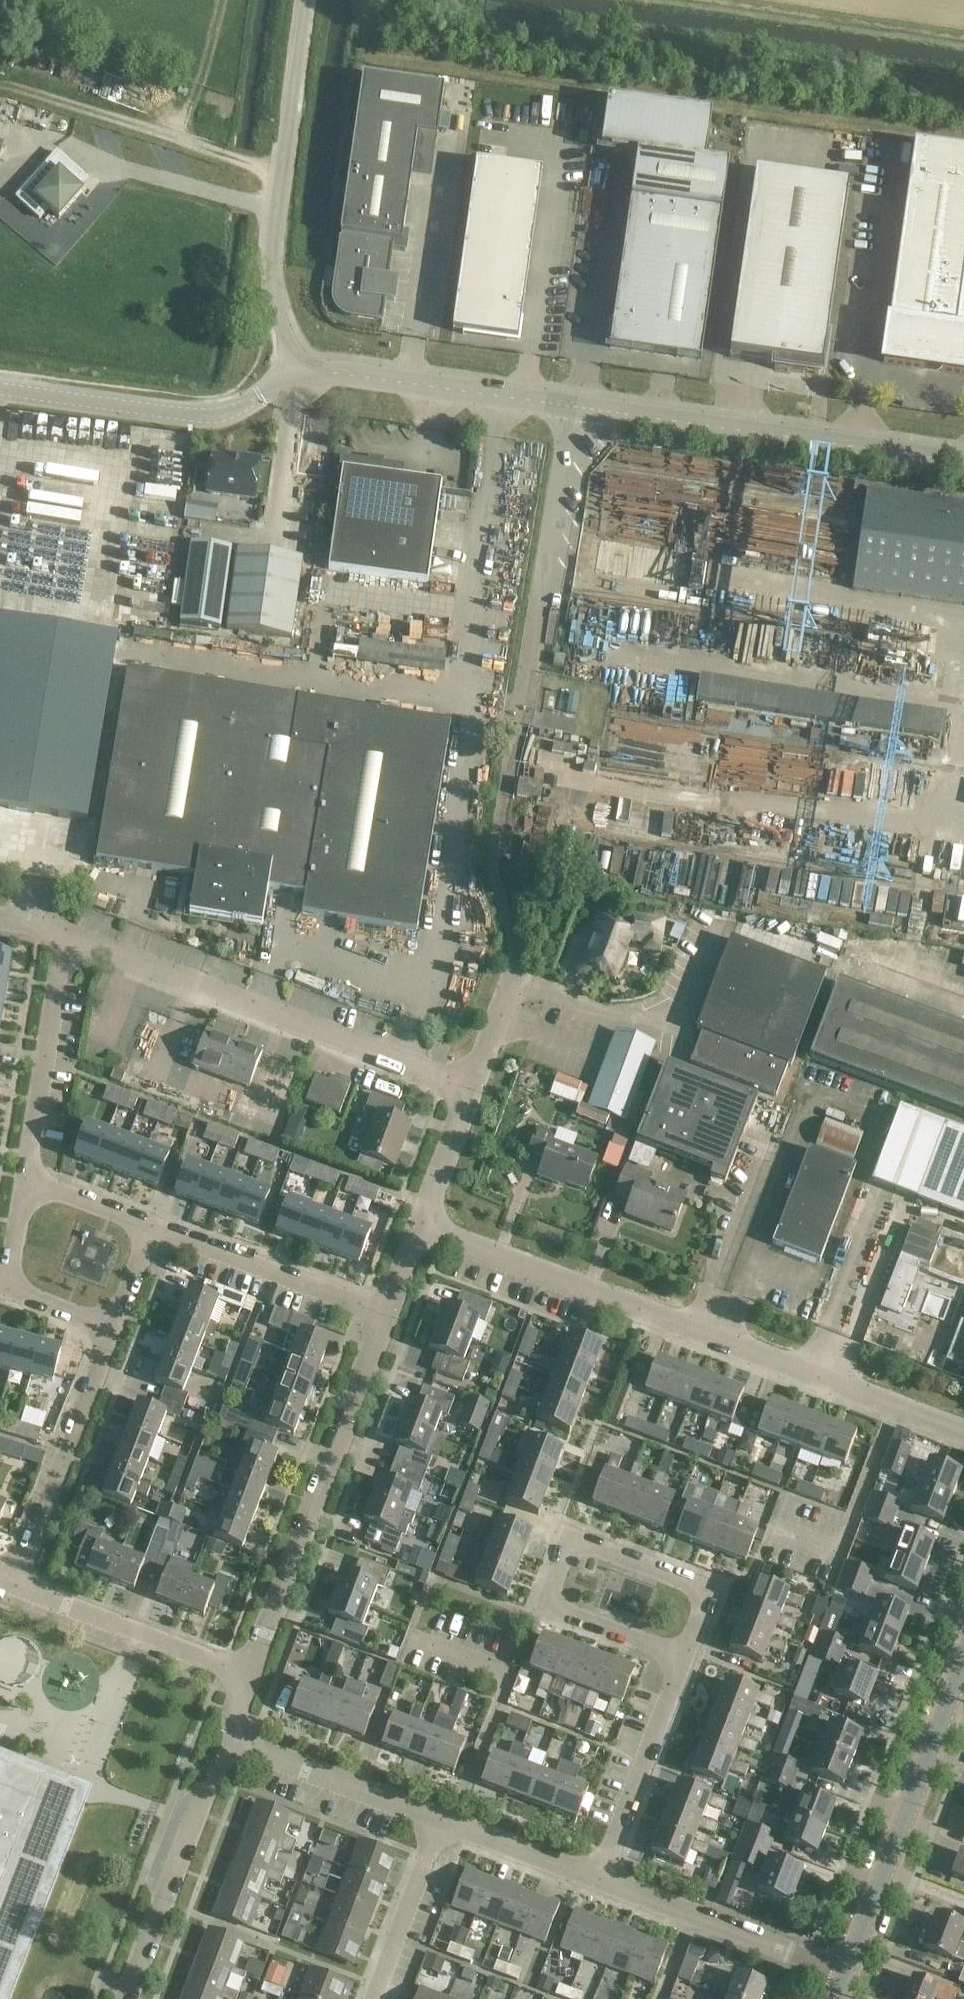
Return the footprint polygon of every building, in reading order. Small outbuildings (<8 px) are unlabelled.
[(343,315),(350,317),(382,322),(385,300),(394,301),(397,281),(388,280),(393,247),(393,243),(402,245),(417,136),(437,138),(444,89),(363,78),(341,236),(342,236),(333,294),(334,302),(337,309),(343,315)] [(601,149),(638,155),(638,153),(705,163),(707,147),(712,116),(608,101),(601,149)] [(441,114),(439,130),(449,131),(451,115),(441,114)] [(732,118),(730,128),(739,129),(740,120),(732,118)] [(884,363),(963,374),(963,151),(915,144),(884,363)] [(638,153),(638,155),(632,200),(723,213),(732,151),(707,147),(705,163),(638,153)] [(477,163),(453,331),(518,340),(542,172),(477,163)] [(38,182),(30,189),(20,200),(40,218),(49,208),(59,218),(82,192),(78,189),(87,178),(79,171),(70,181),(59,172),(52,180),(45,174),(38,182)] [(756,176),(730,357),(775,364),(775,370),(818,377),(824,339),(827,340),(848,190),(756,176)] [(723,213),(632,200),(625,247),(670,254),(716,260),(723,213)] [(656,354),(670,254),(625,247),(610,348),(656,354)] [(670,254),(656,354),(701,361),(716,260),(670,254)] [(213,457),(210,476),(207,493),(254,500),(260,459),(244,457),(243,461),(213,457)] [(341,458),(339,478),(337,491),(340,491),(329,570),(428,584),(442,484),(402,478),(404,467),(341,458)] [(307,478),(305,491),(319,493),(321,481),(307,478)] [(866,510),(854,592),(963,608),(963,504),(869,491),(866,510)] [(202,519),(204,505),(190,503),(188,517),(202,519)] [(190,543),(179,623),(222,629),(233,549),(190,543)] [(292,638),(303,559),(238,550),(227,629),(292,638)] [(87,822),(117,637),(0,617),(0,807),(63,818),(87,822)] [(360,643),(358,664),(445,676),(446,655),(360,643)] [(566,657),(556,655),(554,665),(564,667),(566,657)] [(451,723),(431,720),(128,670),(96,860),(196,877),(189,914),(262,926),(268,889),(305,895),(302,914),(417,932),(451,723)] [(943,739),(947,715),(701,678),(697,700),(943,739)] [(575,713),(579,693),(570,691),(566,713),(575,713)] [(63,818),(62,823),(86,827),(87,822),(63,818)] [(491,922),(484,901),(473,905),(480,925),(491,922)] [(665,921),(632,916),(627,927),(598,916),(595,925),(600,927),(588,958),(582,960),(580,966),(582,972),(588,975),(594,973),(615,981),(630,941),(645,943),(644,950),(660,952),(665,921)] [(690,1064),(709,1071),(777,1097),(788,1066),(791,1067),(826,975),(731,939),(696,1030),(708,1035),(701,1053),(695,1051),(690,1064)] [(8,978),(11,957),(0,955),(0,977),(8,978)] [(943,966),(940,975),(949,979),(952,969),(943,966)] [(839,982),(810,1058),(963,1116),(963,1029),(839,982)] [(193,1067),(194,1067),(249,1088),(263,1052),(240,1044),(239,1045),(213,1036),(214,1034),(207,1031),(193,1067)] [(617,1031),(588,1108),(626,1122),(655,1046),(617,1031)] [(523,1061),(519,1073),(526,1076),(532,1073),(535,1066),(523,1061)] [(666,1066),(644,1124),(637,1142),(713,1172),(710,1178),(725,1184),(757,1102),(666,1066)] [(126,1073),(115,1068),(110,1080),(122,1084),(126,1073)] [(559,1075),(556,1082),(551,1096),(580,1106),(587,1085),(559,1075)] [(315,1077),(308,1095),(306,1103),(339,1116),(351,1086),(331,1078),(329,1082),(315,1077)] [(123,1093),(108,1087),(103,1100),(118,1106),(123,1093)] [(123,1093),(118,1106),(133,1112),(138,1099),(123,1093)] [(371,1094),(364,1112),(363,1116),(375,1120),(362,1155),(395,1168),(411,1125),(400,1121),(405,1106),(371,1094)] [(143,1117),(158,1122),(164,1109),(148,1103),(143,1117)] [(626,1122),(588,1108),(581,1105),(579,1111),(575,1110),(572,1116),(576,1117),(575,1119),(616,1135),(612,1145),(610,1144),(603,1163),(618,1168),(634,1126),(626,1122)] [(899,1107),(871,1183),(963,1218),(963,1132),(899,1107)] [(164,1109),(158,1122),(174,1128),(176,1122),(191,1128),(194,1120),(164,1109)] [(829,1111),(818,1144),(855,1157),(863,1135),(842,1128),(846,1117),(829,1111)] [(75,1156),(96,1164),(108,1132),(87,1124),(75,1156)] [(203,1139),(219,1145),(224,1131),(209,1126),(203,1139)] [(585,1190),(597,1159),(553,1142),(556,1134),(539,1128),(529,1152),(545,1158),(538,1176),(559,1184),(560,1181),(585,1190)] [(224,1131),(219,1145),(234,1151),(239,1137),(224,1131)] [(108,1132),(96,1164),(116,1171),(128,1140),(108,1132)] [(116,1171),(137,1179),(149,1148),(128,1140),(116,1171)] [(149,1148),(137,1179),(157,1187),(169,1155),(159,1152),(162,1145),(151,1141),(149,1148)] [(244,1155),(259,1161),(264,1146),(249,1141),(244,1155)] [(264,1146),(259,1161),(275,1166),(280,1152),(264,1146)] [(820,1262),(827,1243),(856,1166),(809,1148),(773,1244),(820,1262)] [(176,1194),(197,1202),(208,1170),(188,1163),(176,1194)] [(304,1177),(319,1182),(325,1169),(309,1163),(304,1177)] [(632,1200),(626,1214),(672,1232),(685,1197),(648,1183),(652,1175),(628,1166),(617,1194),(632,1200)] [(340,1175),(325,1169),(319,1182),(334,1188),(340,1175)] [(197,1202),(217,1209),(229,1178),(208,1170),(197,1202)] [(217,1209),(238,1217),(249,1186),(229,1178),(217,1209)] [(344,1192),(359,1198),(365,1185),(350,1179),(344,1192)] [(380,1190),(365,1185),(359,1198),(375,1204),(380,1190)] [(270,1194),(249,1186),(238,1217),(258,1225),(270,1194)] [(297,1240),(309,1208),(289,1200),(277,1232),(297,1240)] [(309,1208),(297,1240),(318,1247),(330,1216),(309,1208)] [(330,1216),(318,1247),(338,1255),(350,1224),(330,1216)] [(350,1224),(338,1255),(359,1263),(371,1231),(350,1224)] [(912,1227),(901,1255),(929,1265),(933,1256),(933,1257),(940,1237),(912,1227)] [(898,1263),(880,1309),(902,1317),(919,1271),(898,1263)] [(190,1289),(182,1311),(210,1322),(218,1300),(243,1310),(252,1313),(256,1301),(206,1282),(202,1293),(190,1289)] [(437,1328),(470,1341),(478,1320),(485,1323),(492,1304),(461,1292),(461,1293),(464,1294),(457,1311),(445,1307),(437,1328)] [(293,1354),(320,1365),(329,1341),(311,1334),(315,1323),(275,1308),(269,1326),(290,1334),(283,1351),(292,1355),(293,1354)] [(209,1324),(210,1322),(182,1311),(173,1334),(201,1345),(205,1334),(214,1338),(218,1327),(209,1324)] [(470,1341),(437,1328),(429,1349),(441,1353),(435,1370),(432,1369),(431,1370),(462,1382),(470,1363),(463,1360),(470,1341)] [(527,1328),(522,1341),(533,1345),(538,1332),(527,1328)] [(10,1371),(18,1338),(0,1333),(0,1368),(10,1371)] [(173,1334),(164,1358),(192,1369),(196,1358),(201,1345),(173,1334)] [(561,1356),(594,1368),(602,1346),(570,1334),(561,1356)] [(40,1344),(18,1338),(10,1371),(31,1376),(40,1344)] [(250,1338),(246,1349),(241,1362),(255,1367),(263,1344),(250,1338)] [(528,1358),(533,1345),(522,1341),(517,1354),(528,1358)] [(230,1343),(226,1355),(234,1358),(239,1346),(230,1343)] [(40,1344),(31,1376),(53,1382),(61,1349),(40,1344)] [(950,1362),(963,1367),(963,1349),(955,1346),(950,1362)] [(499,1352),(490,1374),(502,1378),(511,1357),(499,1352)] [(635,1352),(631,1362),(646,1369),(650,1359),(635,1352)] [(284,1377),(312,1388),(320,1365),(293,1354),(292,1355),(284,1377)] [(229,1372),(234,1358),(226,1355),(220,1369),(229,1372)] [(594,1368),(561,1356),(553,1377),(586,1389),(594,1368)] [(183,1407),(192,1410),(196,1398),(183,1393),(192,1369),(164,1358),(154,1383),(165,1387),(161,1398),(183,1407)] [(196,1358),(192,1369),(201,1372),(205,1362),(196,1358)] [(667,1400),(680,1367),(657,1359),(645,1391),(667,1400)] [(246,1390),(255,1367),(241,1362),(233,1385),(246,1390)] [(689,1408),(702,1375),(680,1367),(667,1400),(689,1408)] [(219,1369),(215,1379),(226,1383),(229,1373),(219,1369)] [(511,1371),(506,1384),(517,1388),(522,1375),(511,1371)] [(58,1375),(54,1387),(63,1390),(67,1378),(58,1375)] [(702,1375),(689,1408),(710,1416),(722,1383),(702,1375)] [(275,1401),(303,1412),(312,1388),(284,1377),(275,1401)] [(586,1389),(553,1377),(545,1398),(578,1411),(586,1389)] [(722,1383),(710,1416),(732,1424),(744,1391),(722,1383)] [(513,1401),(517,1388),(506,1384),(501,1397),(513,1401)] [(622,1384),(615,1406),(623,1408),(631,1387),(622,1384)] [(409,1401),(401,1423),(432,1434),(440,1415),(447,1417),(454,1399),(442,1394),(424,1386),(423,1387),(426,1388),(420,1405),(409,1401)] [(488,1387),(486,1393),(483,1400),(494,1404),(499,1391),(488,1387)] [(138,1402),(129,1426),(157,1437),(166,1414),(179,1419),(183,1407),(161,1398),(157,1409),(138,1402)] [(458,1426),(480,1434),(490,1406),(469,1398),(458,1426)] [(537,1421),(570,1433),(578,1411),(545,1398),(537,1421)] [(219,1420),(224,1422),(248,1431),(271,1440),(275,1428),(294,1435),(303,1412),(275,1401),(266,1425),(238,1414),(223,1409),(219,1420)] [(770,1401),(763,1420),(758,1433),(780,1442),(793,1410),(770,1401)] [(609,1421),(636,1431),(641,1417),(623,1410),(622,1415),(613,1412),(609,1421)] [(793,1410),(780,1442),(802,1450),(814,1418),(793,1410)] [(185,1411),(182,1417),(192,1421),(194,1415),(185,1411)] [(18,1437),(22,1424),(3,1418),(0,1428),(0,1431),(18,1437)] [(814,1418),(802,1450),(823,1458),(835,1426),(814,1418)] [(432,1434),(401,1423),(393,1443),(404,1447),(397,1465),(425,1476),(432,1457),(425,1454),(432,1434)] [(658,1428),(645,1423),(641,1434),(654,1439),(658,1428)] [(41,1430),(22,1424),(18,1437),(37,1443),(41,1430)] [(120,1450),(148,1460),(157,1437),(129,1426),(120,1450)] [(835,1426),(823,1458),(845,1466),(857,1434),(835,1426)] [(671,1433),(658,1428),(654,1439),(667,1443),(671,1433)] [(904,1448),(910,1433),(897,1428),(881,1470),(901,1477),(911,1450),(904,1448)] [(747,1429),(739,1447),(751,1452),(758,1434),(747,1429)] [(533,1430),(530,1437),(545,1443),(549,1445),(552,1437),(533,1430)] [(240,1468),(269,1479),(278,1455),(267,1450),(271,1440),(248,1431),(243,1443),(248,1445),(240,1468)] [(483,1445),(495,1449),(500,1436),(488,1432),(483,1445)] [(522,1459),(555,1472),(563,1450),(549,1445),(545,1443),(530,1437),(522,1459)] [(696,1455),(700,1444),(687,1439),(683,1450),(696,1455)] [(22,1460),(42,1467),(46,1454),(0,1440),(0,1453),(22,1460)] [(723,1443),(715,1464),(728,1468),(736,1447),(723,1443)] [(713,1449),(700,1444),(696,1455),(709,1459),(713,1449)] [(490,1462),(495,1449),(483,1445),(479,1458),(490,1462)] [(597,1445),(593,1453),(603,1457),(606,1449),(597,1445)] [(120,1450),(111,1473),(139,1483),(148,1460),(120,1450)] [(652,1487),(639,1522),(662,1531),(675,1496),(661,1491),(666,1478),(667,1478),(675,1458),(665,1454),(658,1473),(657,1473),(652,1487)] [(622,1460),(612,1455),(593,1505),(616,1513),(630,1479),(617,1474),(622,1460)] [(171,1469),(174,1470),(183,1473),(188,1460),(179,1457),(178,1460),(174,1458),(171,1469)] [(190,1476),(199,1479),(210,1483),(217,1465),(197,1458),(190,1476)] [(522,1459),(514,1481),(547,1493),(555,1472),(522,1459)] [(920,1485),(953,1497),(961,1474),(929,1462),(920,1485)] [(691,1474),(704,1479),(708,1467),(696,1463),(691,1474)] [(219,1487),(231,1491),(260,1502),(269,1479),(240,1468),(228,1464),(219,1487)] [(635,1464),(630,1479),(616,1513),(639,1522),(652,1487),(640,1483),(645,1468),(635,1464)] [(380,1478),(372,1499),(403,1512),(410,1492),(418,1495),(425,1476),(397,1465),(391,1482),(380,1478)] [(753,1476),(766,1481),(770,1470),(757,1465),(753,1476)] [(183,1473),(174,1470),(165,1493),(174,1497),(183,1473)] [(444,1483),(446,1484),(461,1489),(466,1477),(449,1470),(444,1483)] [(783,1475),(770,1470),(766,1481),(780,1485),(783,1475)] [(139,1483),(111,1473),(102,1496),(130,1506),(135,1493),(147,1497),(150,1487),(139,1483)] [(194,1493),(199,1479),(190,1476),(185,1489),(194,1493)] [(505,1503),(520,1508),(538,1515),(547,1493),(514,1481),(505,1503)] [(796,1492),(809,1497),(813,1486),(800,1481),(796,1492)] [(446,1484),(439,1501),(430,1522),(447,1528),(455,1507),(461,1489),(446,1484)] [(468,1484),(464,1497),(475,1501),(480,1488),(468,1484)] [(719,1496),(713,1511),(700,1545),(722,1554),(734,1520),(722,1515),(728,1499),(727,1499),(730,1488),(723,1484),(719,1496)] [(953,1497),(920,1485),(911,1510),(943,1523),(953,1497)] [(826,1491),(813,1486),(809,1497),(822,1502),(826,1491)] [(677,1536),(700,1545),(713,1511),(700,1506),(706,1491),(695,1487),(677,1536)] [(215,1500),(211,1510),(251,1525),(260,1502),(231,1491),(226,1504),(215,1500)] [(766,1493),(763,1502),(774,1506),(778,1497),(766,1493)] [(873,1493),(868,1505),(896,1516),(901,1503),(873,1493)] [(470,1514),(475,1501),(464,1497),(459,1510),(470,1514)] [(365,1541),(384,1548),(396,1552),(402,1534),(395,1532),(398,1524),(412,1529),(416,1517),(402,1512),(403,1512),(372,1499),(364,1520),(375,1524),(368,1541),(365,1540),(365,1541)] [(169,1522),(174,1508),(160,1504),(155,1517),(169,1522)] [(741,1504),(734,1520),(722,1554),(745,1562),(758,1529),(745,1524),(751,1507),(741,1504)] [(892,1529),(896,1516),(868,1505),(863,1518),(892,1529)] [(187,1513),(174,1508),(169,1522),(183,1527),(187,1513)] [(251,1525),(211,1510),(207,1522),(218,1526),(214,1538),(242,1549),(251,1525)] [(524,1554),(532,1532),(499,1519),(491,1541),(524,1554)] [(87,1572),(110,1581),(121,1552),(122,1553),(124,1547),(113,1543),(111,1549),(99,1544),(103,1532),(91,1528),(76,1567),(87,1571),(87,1572)] [(121,1552),(110,1581),(134,1590),(141,1573),(151,1577),(168,1532),(157,1528),(144,1561),(122,1553),(121,1552)] [(169,1533),(168,1532),(151,1577),(163,1582),(156,1598),(180,1607),(190,1579),(194,1567),(185,1563),(180,1575),(168,1570),(178,1546),(166,1542),(169,1533)] [(904,1532),(895,1556),(926,1568),(935,1543),(904,1532)] [(450,1535),(445,1548),(456,1553),(461,1539),(450,1535)] [(209,1539),(204,1551),(221,1557),(225,1545),(209,1539)] [(491,1541),(483,1562),(516,1575),(524,1554),(491,1541)] [(414,1547),(407,1565),(430,1574),(437,1555),(414,1547)] [(446,1577),(456,1553),(445,1548),(435,1573),(446,1577)] [(885,1580),(898,1585),(917,1592),(926,1568),(895,1556),(885,1580)] [(336,1594),(369,1607),(377,1587),(384,1589),(391,1570),(360,1558),(360,1559),(363,1560),(356,1577),(344,1573),(336,1594)] [(483,1562),(478,1576),(475,1585),(507,1597),(516,1575),(483,1562)] [(846,1563),(842,1575),(870,1585),(874,1574),(846,1563)] [(414,1578),(413,1582),(425,1586),(429,1574),(417,1570),(414,1578)] [(865,1597),(870,1585),(842,1575),(837,1587),(865,1597)] [(190,1579),(180,1607),(204,1616),(208,1605),(220,1610),(231,1581),(218,1576),(214,1588),(190,1579)] [(756,1581),(747,1603),(781,1617),(786,1604),(802,1610),(806,1600),(756,1581)] [(331,1635),(330,1636),(361,1648),(368,1630),(362,1627),(369,1607),(336,1594),(328,1615),(340,1619),(334,1636),(331,1635)] [(847,1598),(835,1594),(833,1594),(828,1610),(842,1615),(847,1598)] [(830,1600),(820,1596),(819,1596),(811,1616),(814,1617),(810,1628),(819,1631),(830,1600)] [(868,1625),(900,1637),(909,1613),(877,1601),(868,1625)] [(797,1623),(781,1617),(747,1603),(738,1626),(772,1639),(777,1626),(794,1632),(797,1623)] [(850,1646),(872,1654),(890,1661),(900,1637),(868,1625),(864,1636),(853,1639),(850,1646)] [(788,1645),(772,1639),(738,1626),(729,1649),(763,1662),(768,1649),(784,1655),(788,1645)] [(808,1627),(802,1643),(814,1647),(815,1644),(820,1631),(810,1628),(808,1627)] [(815,1644),(844,1655),(848,1642),(820,1631),(815,1644)] [(548,1694),(554,1679),(566,1644),(543,1636),(531,1669),(544,1674),(538,1690),(548,1694)] [(566,1644),(554,1679),(566,1684),(560,1699),(570,1703),(576,1687),(589,1653),(566,1644)] [(839,1667),(844,1655),(815,1644),(814,1647),(811,1656),(839,1667)] [(391,1647),(387,1657),(396,1660),(400,1650),(391,1647)] [(798,1649),(792,1664),(801,1667),(806,1652),(798,1649)] [(589,1653),(576,1687),(589,1692),(583,1708),(593,1711),(593,1710),(597,1701),(599,1696),(612,1662),(589,1653)] [(612,1662),(599,1696),(611,1701),(606,1716),(615,1719),(634,1670),(612,1662)] [(316,1721),(336,1666),(328,1663),(325,1671),(324,1670),(317,1688),(303,1683),(292,1712),(316,1721)] [(401,1668),(388,1663),(380,1686),(392,1690),(401,1668)] [(316,1721),(340,1730),(357,1684),(348,1680),(341,1697),(327,1692),(337,1666),(336,1666),(316,1721)] [(834,1694),(846,1699),(865,1706),(875,1680),(844,1668),(834,1694)] [(726,1681),(717,1704),(751,1718),(757,1704),(772,1710),(776,1700),(726,1681)] [(367,1687),(357,1684),(340,1730),(364,1739),(375,1710),(360,1705),(367,1687)] [(790,1710),(818,1721),(823,1708),(795,1697),(790,1710)] [(766,1723),(751,1718),(717,1704),(708,1727),(743,1740),(748,1727),(763,1732),(766,1723)] [(393,1717),(389,1727),(382,1746),(406,1755),(417,1726),(424,1709),(414,1705),(407,1723),(393,1717)] [(406,1755),(430,1764),(448,1718),(438,1714),(431,1731),(417,1726),(406,1755)] [(506,1726),(525,1733),(527,1734),(532,1722),(511,1714),(506,1726)] [(448,1718),(430,1764),(454,1773),(465,1744),(450,1738),(457,1721),(448,1718)] [(590,1723),(586,1733),(594,1736),(597,1725),(590,1723)] [(821,1747),(853,1759),(862,1736),(830,1724),(821,1747)] [(758,1746),(743,1740),(708,1727),(700,1748),(734,1762),(739,1749),(754,1755),(758,1746)] [(481,1783),(505,1792),(523,1746),(514,1743),(507,1760),(492,1754),(481,1783)] [(578,1745),(576,1750),(578,1754),(583,1756),(587,1754),(589,1749),(587,1744),(582,1743),(578,1745)] [(523,1746),(505,1792),(529,1801),(540,1773),(526,1768),(533,1750),(523,1746)] [(811,1772),(825,1777),(843,1785),(853,1759),(821,1747),(811,1772)] [(749,1768),(734,1762),(700,1748),(691,1772),(725,1785),(730,1771),(746,1777),(749,1768)] [(89,1784),(0,1751),(0,1998),(9,1998),(89,1784)] [(796,1779),(801,1767),(772,1756),(768,1768),(796,1779)] [(573,1765),(571,1764),(553,1811),(577,1820),(588,1791),(574,1785),(582,1762),(575,1760),(573,1765)] [(529,1801),(553,1811),(571,1764),(561,1761),(554,1778),(540,1773),(529,1801)] [(792,1790),(796,1779),(768,1768),(763,1780),(792,1790)] [(669,1806),(702,1820),(707,1807),(723,1814),(727,1803),(678,1784),(669,1806)] [(741,1790),(739,1797),(751,1801),(755,1790),(748,1787),(741,1790)] [(786,1814),(826,1829),(835,1805),(803,1793),(796,1811),(789,1808),(786,1814)] [(738,1798),(732,1814),(734,1814),(743,1818),(746,1819),(748,1813),(752,1804),(738,1798)] [(282,1844),(281,1845),(294,1850),(296,1844),(284,1838),(288,1826),(301,1831),(304,1821),(292,1817),(292,1816),(256,1803),(251,1818),(255,1821),(251,1833),(282,1844)] [(754,1803),(751,1811),(763,1815),(766,1807),(754,1803)] [(718,1826),(702,1820),(669,1806),(660,1829),(694,1842),(699,1830),(714,1836),(718,1826)] [(785,1842),(798,1847),(817,1854),(826,1829),(786,1814),(783,1822),(791,1825),(785,1842)] [(742,1837),(768,1847),(773,1835),(758,1829),(760,1823),(758,1818),(749,1815),(747,1820),(746,1823),(743,1833),(742,1837)] [(729,1856),(709,1848),(694,1842),(660,1829),(651,1852),(684,1865),(689,1851),(725,1865),(729,1856)] [(324,1830),(319,1842),(334,1848),(339,1836),(324,1830)] [(281,1845),(282,1844),(251,1833),(246,1845),(241,1844),(236,1859),(271,1872),(271,1871),(281,1845)] [(742,1837),(740,1841),(733,1860),(765,1872),(758,1890),(790,1902),(801,1872),(764,1858),(768,1847),(742,1837)] [(359,1842),(349,1869),(385,1883),(385,1882),(381,1881),(385,1870),(389,1870),(395,1855),(359,1842)] [(961,1853),(952,1875),(963,1880),(963,1854),(961,1853)] [(313,1855),(306,1872),(318,1877),(325,1860),(313,1855)] [(234,1877),(230,1888),(261,1900),(273,1905),(275,1899),(264,1893),(268,1881),(280,1886),(284,1876),(271,1871),(271,1872),(236,1859),(230,1874),(234,1877)] [(466,1868),(452,1907),(475,1916),(489,1879),(474,1874),(475,1871),(466,1868)] [(289,1869),(286,1878),(296,1882),(300,1873),(289,1869)] [(379,1897),(385,1883),(349,1869),(339,1897),(374,1910),(370,1908),(375,1897),(379,1897)] [(504,1885),(489,1879),(475,1916),(498,1925),(513,1886),(505,1882),(504,1885)] [(522,1934),(536,1897),(521,1892),(522,1889),(513,1886),(498,1925),(522,1934)] [(261,1900),(230,1888),(225,1900),(220,1899),(214,1914),(250,1928),(261,1900)] [(309,1894),(300,1891),(295,1904),(304,1907),(309,1894)] [(369,1925),(374,1910),(339,1897),(328,1924),(364,1938),(364,1937),(360,1936),(364,1924),(369,1925)] [(550,1903),(536,1897),(522,1934),(545,1943),(560,1904),(551,1900),(550,1903)] [(274,1920),(283,1923),(287,1912),(277,1909),(274,1920)] [(575,1909),(568,1928),(560,1948),(584,1957),(598,1921),(583,1915),(584,1913),(575,1909)] [(936,1917),(924,1948),(963,1963),(963,1946),(958,1944),(963,1929),(963,1927),(936,1917)] [(612,1927),(598,1921),(584,1957),(607,1966),(622,1927),(613,1924),(612,1927)] [(358,1952),(364,1938),(328,1924),(318,1952),(353,1965),(354,1964),(350,1963),(354,1952),(358,1952)] [(631,1930),(622,1927),(607,1966),(631,1975),(644,1939),(630,1933),(631,1930)] [(203,1959),(233,1971),(244,1942),(208,1929),(208,1931),(203,1945),(207,1948),(203,1959)] [(691,1983),(699,1960),(704,1958),(710,1942),(694,1936),(678,1978),(691,1983)] [(631,1975),(641,1979),(654,1984),(669,1945),(660,1942),(659,1944),(644,1939),(631,1975)] [(466,1940),(462,1949),(459,1959),(471,1964),(473,1958),(479,1961),(479,1960),(484,1961),(487,1953),(482,1952),(484,1947),(466,1940)] [(462,1949),(451,1945),(447,1955),(459,1959),(462,1949)] [(503,1947),(498,1959),(508,1963),(513,1951),(503,1947)] [(709,1947),(707,1964),(723,1965),(725,1949),(709,1947)] [(429,1955),(424,1969),(440,1975),(445,1961),(429,1955)] [(233,1971),(203,1959),(199,1972),(193,1971),(188,1985),(223,1998),(237,1998),(239,1994),(226,1990),(230,1978),(244,1981),(246,1975),(233,1971)] [(493,1973),(505,1977),(509,1967),(497,1962),(493,1973)] [(518,1982),(522,1972),(509,1967),(505,1977),(518,1982)] [(465,1969),(461,1979),(474,1983),(477,1973),(465,1969)] [(353,1986),(311,1970),(300,1998),(348,1998),(353,1986)] [(728,1998),(762,1998),(767,1986),(736,1974),(727,1998),(728,1998)] [(542,1976),(537,1988),(550,1993),(555,1981),(542,1976)] [(490,1978),(487,1987),(497,1990),(500,1981),(490,1978)] [(933,1998),(934,1998),(954,1998),(957,1991),(938,1984),(937,1987),(913,1978),(905,1998),(933,1998)] [(265,1984),(261,1992),(278,1998),(280,1998),(283,1991),(276,1988),(265,1984)] [(223,1998),(188,1985),(183,1998),(223,1998)] [(559,1985),(556,1995),(565,1998),(568,1998),(571,1990),(559,1985)] [(421,1989),(417,1998),(446,1998),(421,1989)] [(583,1995),(571,1990),(568,1998),(582,1998),(583,1995)]
